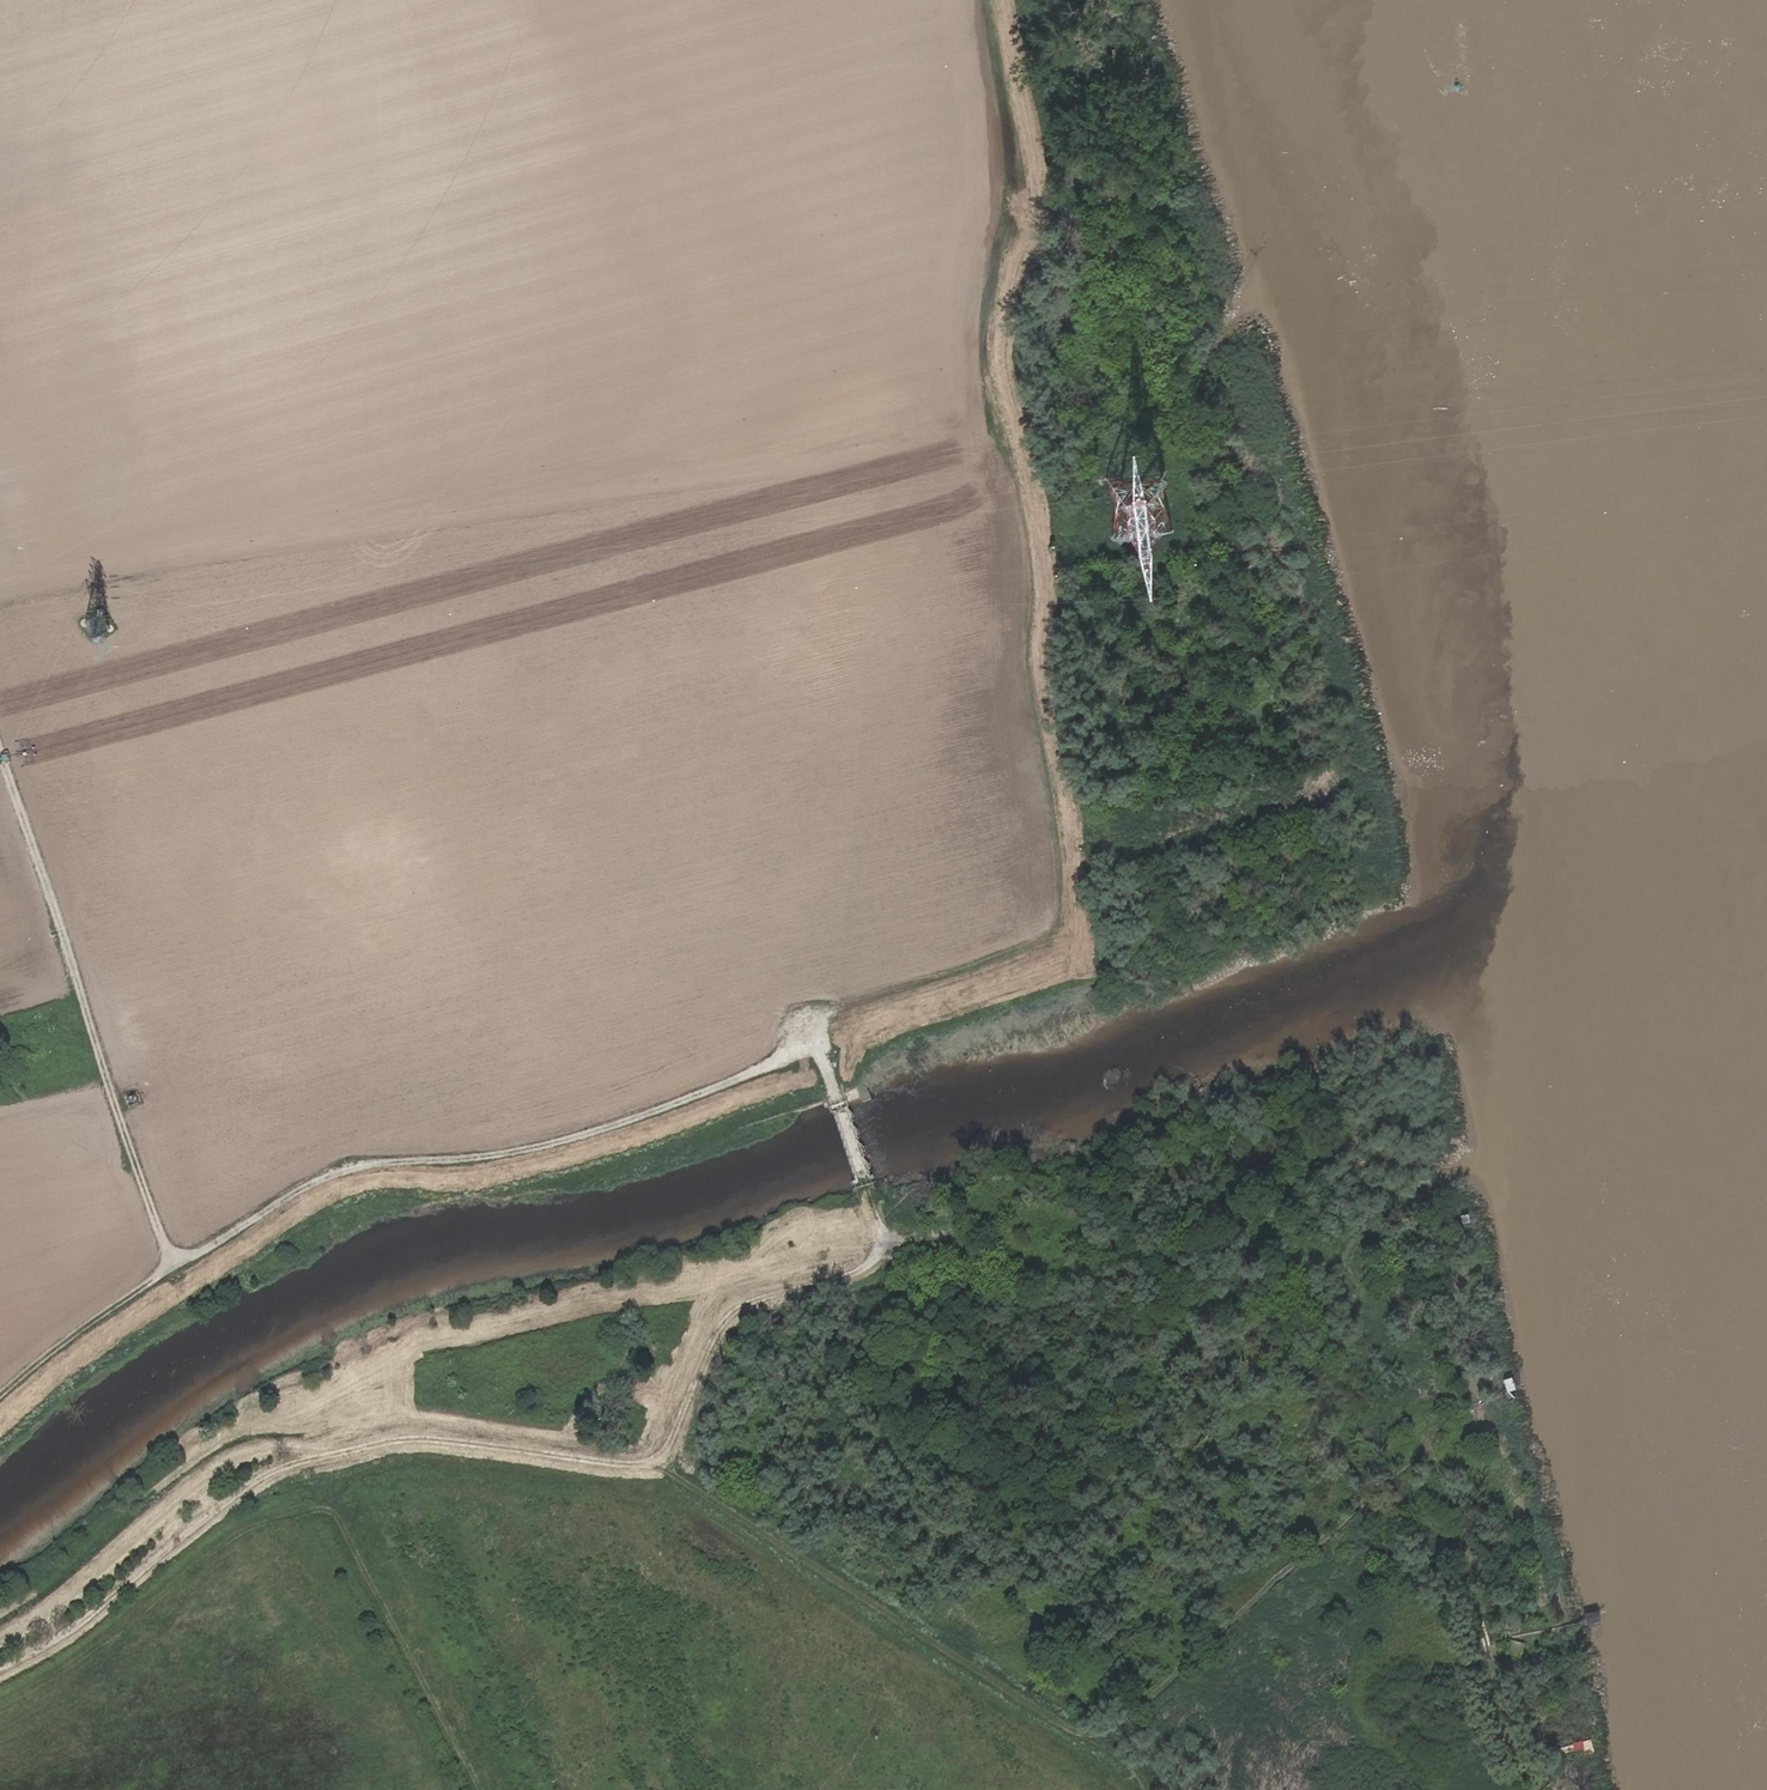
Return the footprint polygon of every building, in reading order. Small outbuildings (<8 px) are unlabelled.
[(1500,1382),(1504,1395),(1513,1393),(1509,1379),(1500,1382)] [(1504,1652),(1519,1657),(1523,1644),(1508,1639),(1504,1652)]
